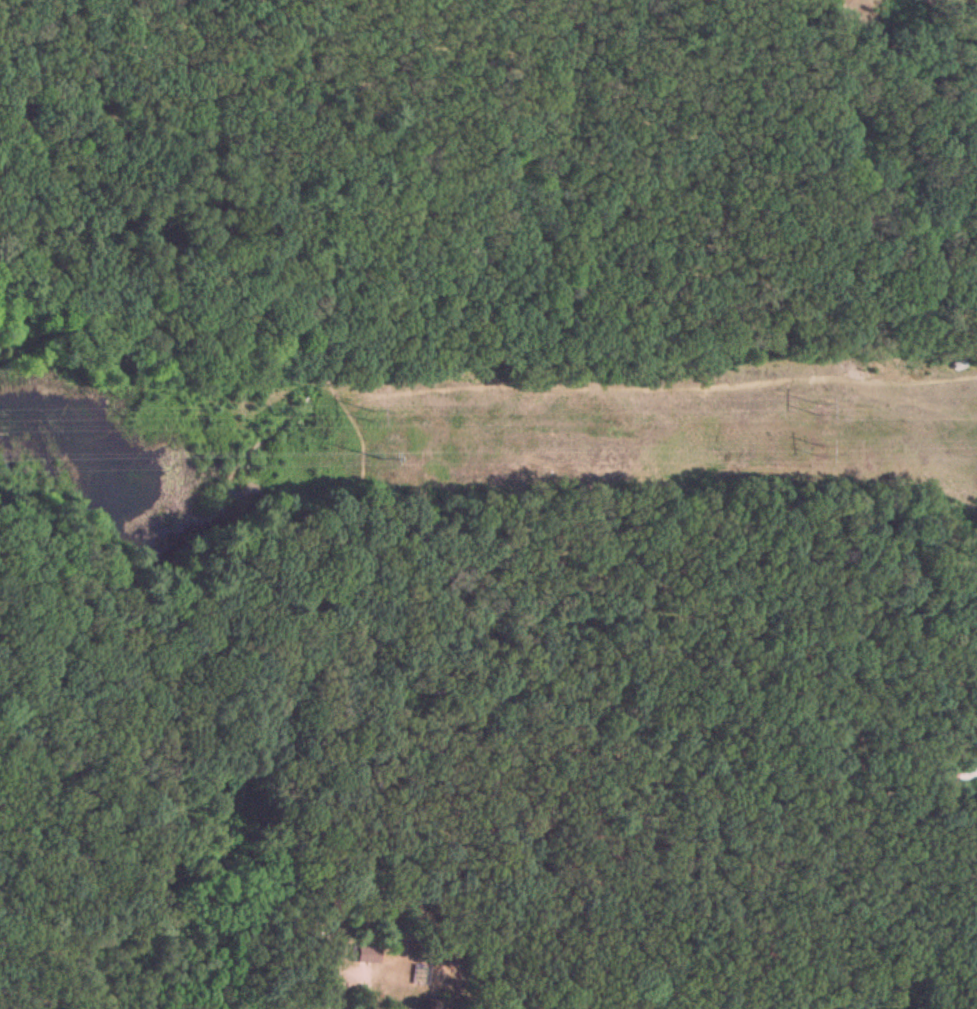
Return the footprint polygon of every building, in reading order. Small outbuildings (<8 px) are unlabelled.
[(350,961),(376,961),(376,944),(350,944),(350,961)]
